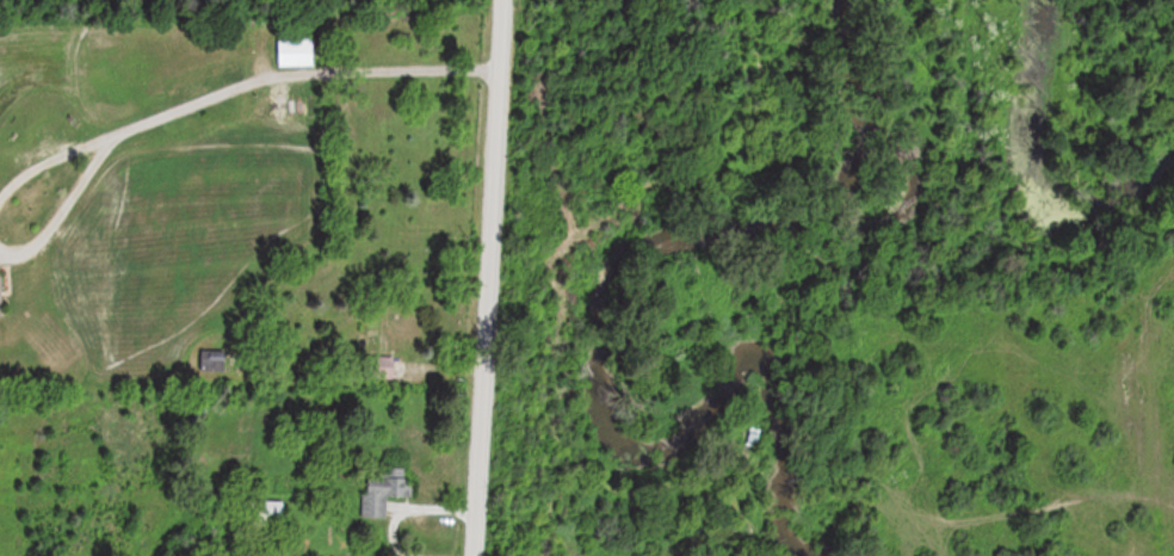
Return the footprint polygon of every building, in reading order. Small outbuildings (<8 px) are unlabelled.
[(280,67),(314,67),(314,41),(280,41),(280,67)] [(227,371),(227,349),(200,349),(200,371),(227,371)] [(412,497),(412,468),(387,468),(387,474),(363,474),(363,518),(387,519),(387,497),(412,497)] [(261,524),(284,524),(284,502),(261,502),(261,524)]
